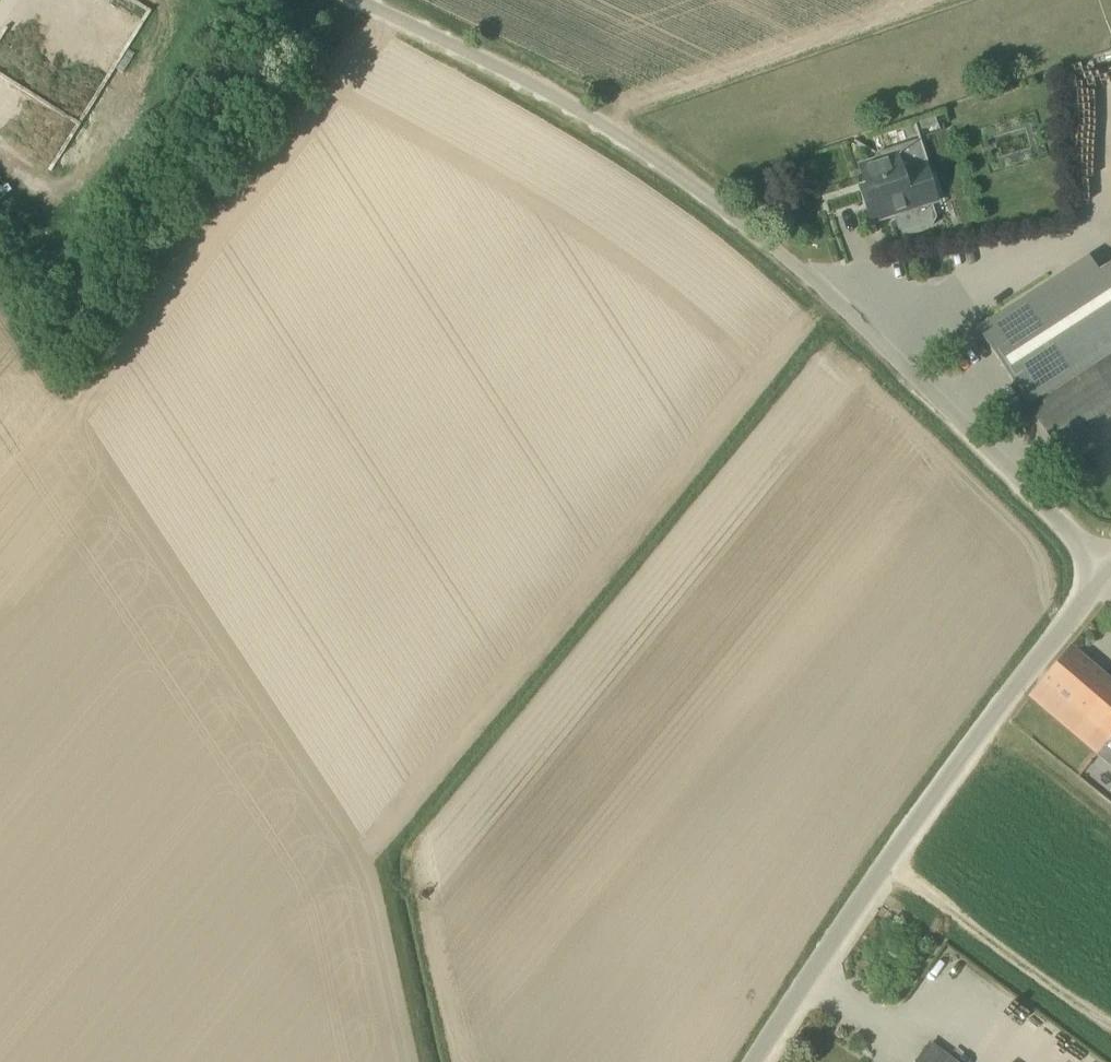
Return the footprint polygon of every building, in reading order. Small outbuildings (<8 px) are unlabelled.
[(861,186),(872,222),(893,215),(898,230),(908,235),(917,234),(923,232),(932,227),(936,216),(931,203),(935,202),(922,164),(910,168),(903,147),(879,154),(876,160),(860,165),(867,185),(861,186)] [(972,324),(1023,399),(1024,398),(1029,406),(1028,407),(1068,465),(1110,437),(1110,297),(1081,253),(972,324)] [(1069,647),(1029,696),(1099,753),(1110,739),(1110,681),(1069,647)] [(930,1043),(916,1061),(955,1061),(930,1043)]
